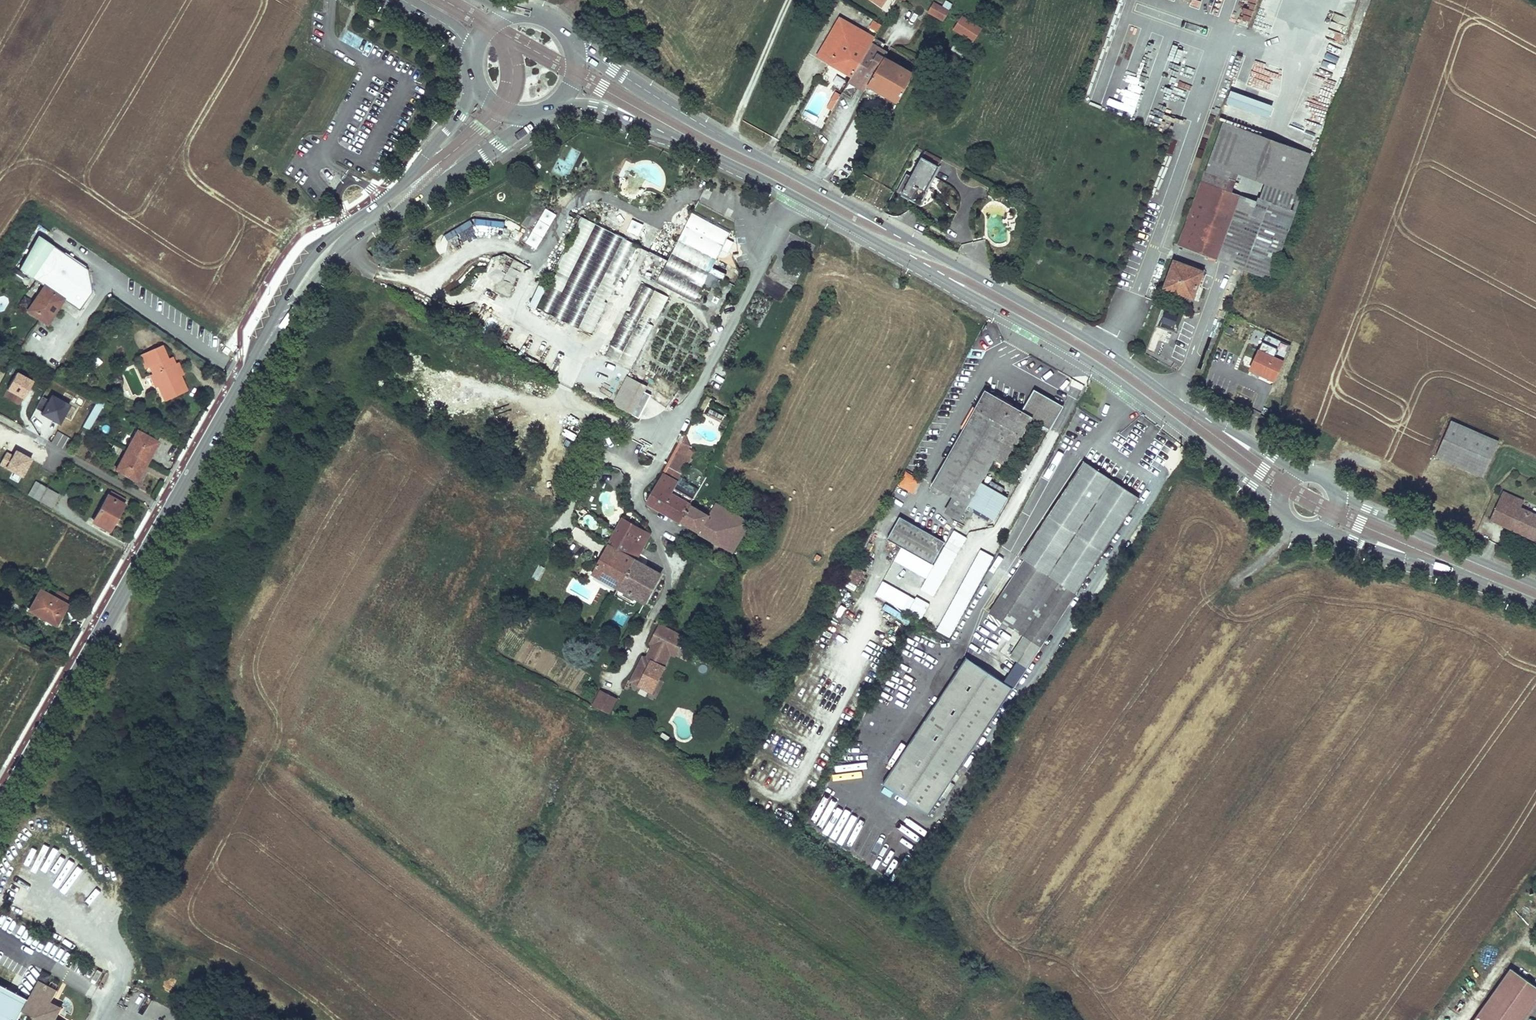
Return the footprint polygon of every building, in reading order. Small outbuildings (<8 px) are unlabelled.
[(1201,2),(1195,0),(1191,0),(1190,5),(1199,8),(1201,2)] [(1273,25),(1283,0),(1264,0),(1256,19),(1273,25)] [(949,10),(934,2),(928,12),(943,21),(949,10)] [(1234,15),(1250,22),(1252,16),(1236,9),(1234,15)] [(981,28),(962,16),(953,30),(972,42),(981,28)] [(851,25),(840,18),(838,21),(849,28),(851,25)] [(849,28),(838,21),(818,56),(852,77),(867,49),(844,36),(849,28)] [(881,25),(874,21),(870,28),(877,32),(881,25)] [(874,38),(851,25),(849,28),(844,36),(867,49),(868,49),(874,38)] [(879,41),(882,35),(877,32),(874,38),(879,41)] [(879,41),(874,38),(868,49),(878,55),(884,44),(879,41)] [(868,49),(867,49),(852,77),(845,88),(843,92),(852,97),(857,88),(865,92),(868,85),(899,102),(914,75),(885,59),(891,48),(884,44),(878,55),(868,49)] [(832,100),(836,103),(845,88),(840,85),(832,100)] [(895,110),(891,108),(886,117),(890,119),(895,110)] [(1273,139),(1224,121),(1206,171),(1201,182),(1231,192),(1236,180),(1229,178),(1232,171),(1254,179),(1265,183),(1260,198),(1267,200),(1287,145),(1273,139)] [(1310,153),(1287,145),(1267,200),(1296,210),(1301,195),(1295,194),(1310,153)] [(571,147),(565,160),(558,157),(552,170),(568,178),(580,151),(571,147)] [(937,167),(921,159),(911,177),(907,175),(897,192),(919,204),(925,193),(924,192),(937,167)] [(1231,192),(1201,182),(1179,244),(1219,259),(1242,197),(1231,192)] [(1247,198),(1242,197),(1219,259),(1225,261),(1233,264),(1256,201),(1247,198)] [(1260,198),(1257,197),(1256,201),(1233,264),(1243,268),(1267,200),(1260,198)] [(1296,210),(1267,200),(1243,268),(1272,278),(1272,277),(1274,272),(1296,210)] [(536,251),(556,215),(544,209),(525,244),(536,251)] [(732,230),(694,211),(657,285),(695,304),(732,230)] [(637,247),(581,219),(553,276),(556,277),(554,283),(551,281),(537,309),(592,336),(608,305),(605,304),(609,298),(611,299),(637,247)] [(475,227),(504,228),(504,222),(476,220),(475,227)] [(467,223),(445,235),(448,240),(470,228),(467,223)] [(72,257),(38,233),(18,267),(43,284),(26,308),(46,322),(50,315),(48,314),(50,311),(52,312),(63,297),(79,308),(91,290),(87,267),(72,257)] [(649,253),(641,271),(655,278),(663,259),(649,253)] [(1202,272),(1174,261),(1165,287),(1193,298),(1202,272)] [(670,299),(642,286),(631,308),(635,310),(632,316),(628,314),(606,357),(634,371),(655,328),(651,326),(654,320),(658,322),(670,299)] [(1160,326),(1175,330),(1179,316),(1164,311),(1160,326)] [(1170,349),(1173,330),(1157,328),(1155,347),(1170,349)] [(1289,349),(1265,338),(1250,369),(1261,374),(1274,380),(1289,349)] [(161,346),(140,355),(145,368),(150,366),(165,400),(187,391),(172,357),(167,359),(161,346)] [(230,349),(224,346),(221,351),(226,354),(230,349)] [(87,377),(102,362),(96,357),(81,372),(87,377)] [(31,381),(16,373),(8,389),(23,397),(31,381)] [(1274,380),(1261,374),(1259,379),(1272,385),(1274,380)] [(650,388),(630,378),(616,406),(636,416),(650,388)] [(1022,413),(985,392),(930,488),(939,494),(942,492),(943,491),(954,497),(946,512),(959,519),(967,505),(989,518),(1002,495),(980,482),(994,459),(1005,465),(1031,419),(1049,429),(1062,407),(1034,392),(1022,413)] [(659,393),(655,400),(666,407),(670,401),(659,393)] [(49,402),(42,399),(36,409),(42,412),(40,415),(60,425),(70,406),(52,397),(49,402)] [(90,431),(102,404),(96,401),(84,428),(90,431)] [(1436,456),(1483,477),(1498,442),(1451,422),(1436,456)] [(159,442),(137,430),(127,448),(150,460),(159,442)] [(66,452),(72,440),(56,432),(50,443),(66,452)] [(690,445),(685,435),(669,466),(648,503),(681,522),(691,505),(671,493),(689,460),(683,457),(690,445)] [(150,460),(127,448),(115,470),(138,482),(150,460)] [(33,459),(16,450),(13,456),(6,453),(0,464),(23,477),(33,459)] [(1139,498),(1084,462),(1022,557),(1059,582),(1038,614),(1004,592),(990,613),(1025,636),(1041,647),(1139,498)] [(914,495),(921,480),(905,472),(898,487),(914,495)] [(46,488),(36,482),(29,495),(39,501),(46,488)] [(59,495),(46,488),(39,501),(52,508),(59,495)] [(107,495),(94,520),(110,530),(125,504),(122,502),(124,498),(113,492),(110,497),(107,495)] [(1523,501),(1503,492),(1490,520),(1510,529),(1520,507),(1523,501)] [(989,518),(994,520),(1007,498),(1002,495),(989,518)] [(709,516),(691,505),(681,522),(704,535),(721,546),(738,516),(716,503),(709,516)] [(1520,507),(1510,529),(1535,541),(1535,515),(1520,507)] [(750,523),(738,516),(721,546),(733,552),(750,523)] [(945,542),(900,517),(887,539),(932,564),(945,542)] [(650,534),(623,518),(608,545),(627,555),(634,542),(643,547),(650,534)] [(634,542),(627,555),(636,560),(644,547),(643,547),(634,542)] [(627,555),(608,545),(594,573),(620,588),(636,560),(627,555)] [(904,558),(929,570),(932,565),(906,552),(904,558)] [(660,574),(636,560),(620,588),(645,603),(651,592),(660,574)] [(857,586),(864,573),(855,567),(848,580),(857,586)] [(67,604),(39,588),(28,611),(56,626),(67,604)] [(668,629),(660,625),(651,643),(654,645),(658,647),(659,647),(668,629)] [(682,636),(668,629),(659,647),(669,652),(673,655),(682,636)] [(1014,689),(1041,647),(1025,636),(1011,657),(1019,662),(1005,683),(1014,689)] [(651,659),(658,647),(654,645),(647,659),(650,661),(651,659)] [(669,652),(659,647),(658,647),(651,659),(665,666),(665,668),(671,656),(670,655),(670,656),(669,652)] [(647,659),(644,657),(631,681),(652,692),(665,668),(650,661),(647,659)] [(931,814),(1014,689),(967,658),(884,783),(931,814)] [(599,708),(601,709),(608,695),(601,692),(594,705),(599,708)] [(614,699),(608,695),(601,709),(607,712),(614,699)] [(1510,968),(1473,1019),(1525,1019),(1535,1004),(1535,987),(1510,968)] [(20,1019),(61,1019),(57,1018),(51,1015),(54,1009),(49,1006),(51,1001),(57,990),(38,980),(29,998),(27,1002),(0,988),(0,1010),(20,1019)] [(63,1006),(51,1001),(49,1006),(54,1009),(51,1015),(57,1018),(63,1006)] [(1450,1011),(1446,1008),(1439,1019),(1441,1019),(1445,1019),(1450,1011)] [(0,1010),(0,1019),(20,1019),(0,1010)]
